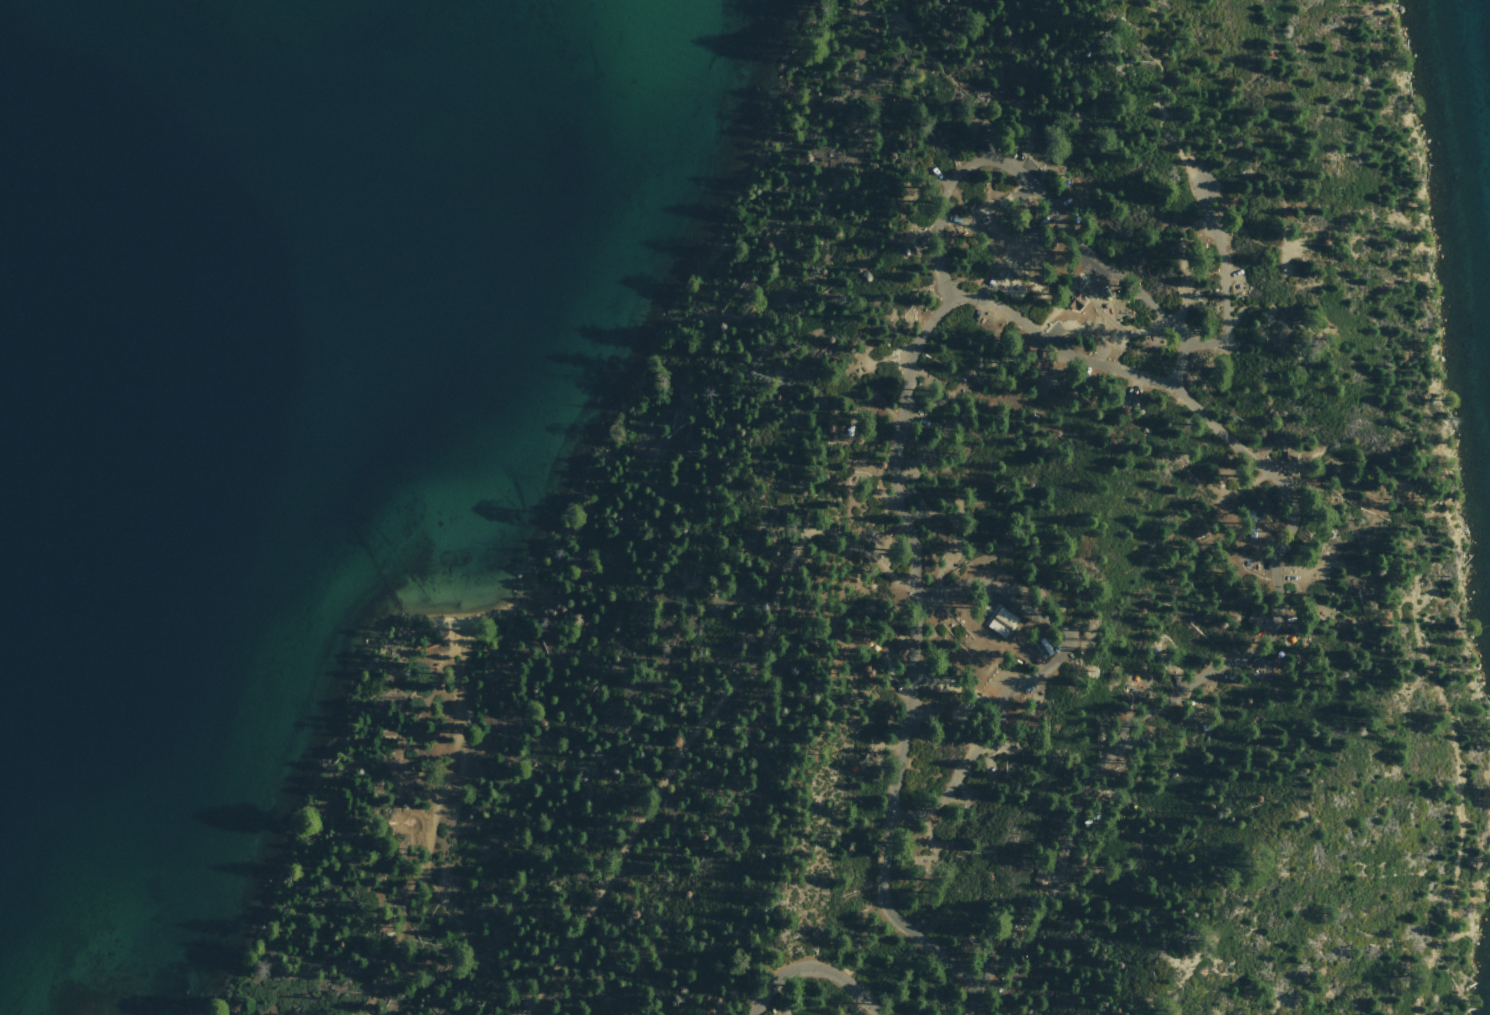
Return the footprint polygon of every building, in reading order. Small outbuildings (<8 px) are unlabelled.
[(1059,302),(1078,308),(1083,293),(1063,287),(1059,302)]
